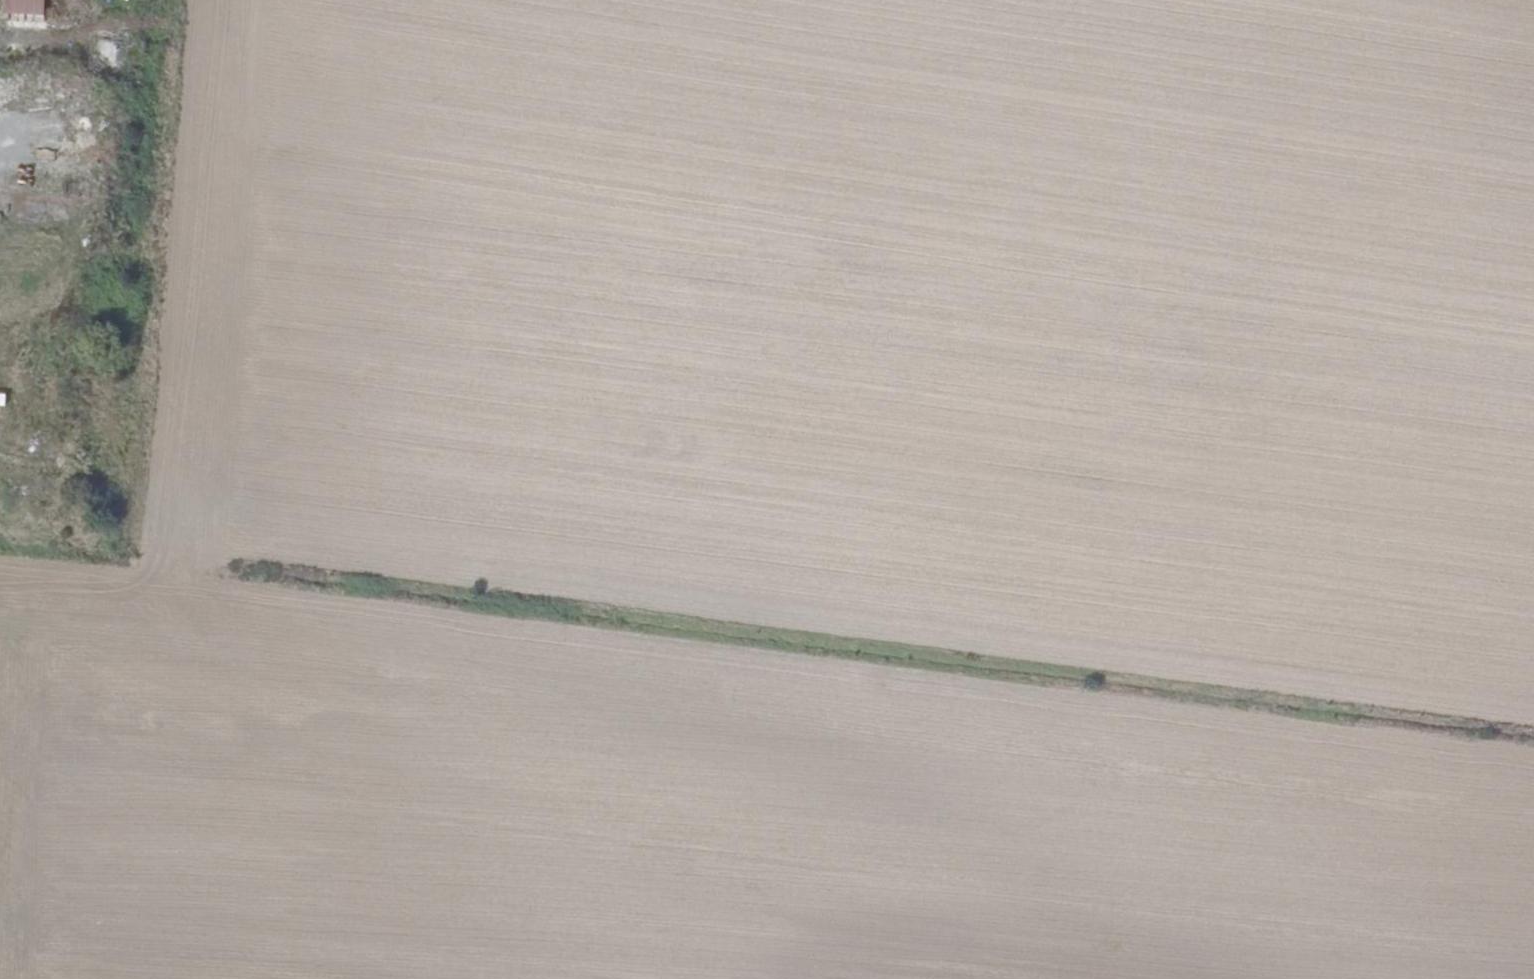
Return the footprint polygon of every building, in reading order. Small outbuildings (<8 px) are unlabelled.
[(4,26),(44,26),(44,0),(5,0),(4,26)] [(121,0),(108,0),(108,8),(120,8),(121,0)] [(35,170),(69,167),(68,148),(33,150),(35,170)]
